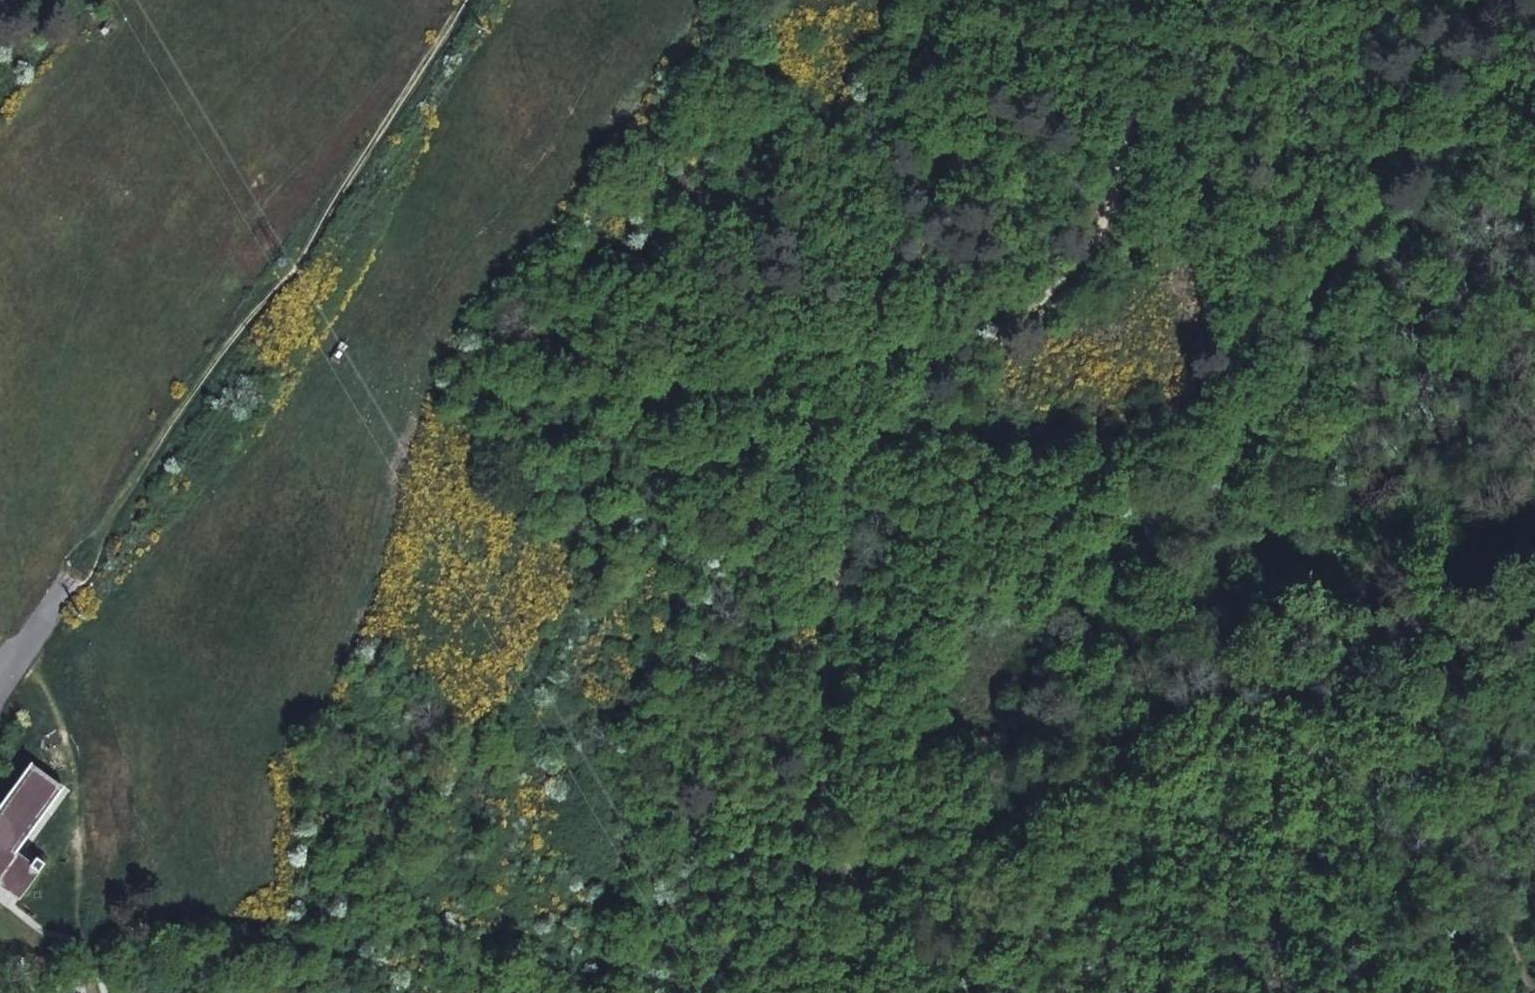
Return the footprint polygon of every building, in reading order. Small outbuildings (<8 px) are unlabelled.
[(20,896),(46,862),(38,856),(32,864),(11,848),(58,784),(35,767),(0,815),(0,880),(20,896)]
